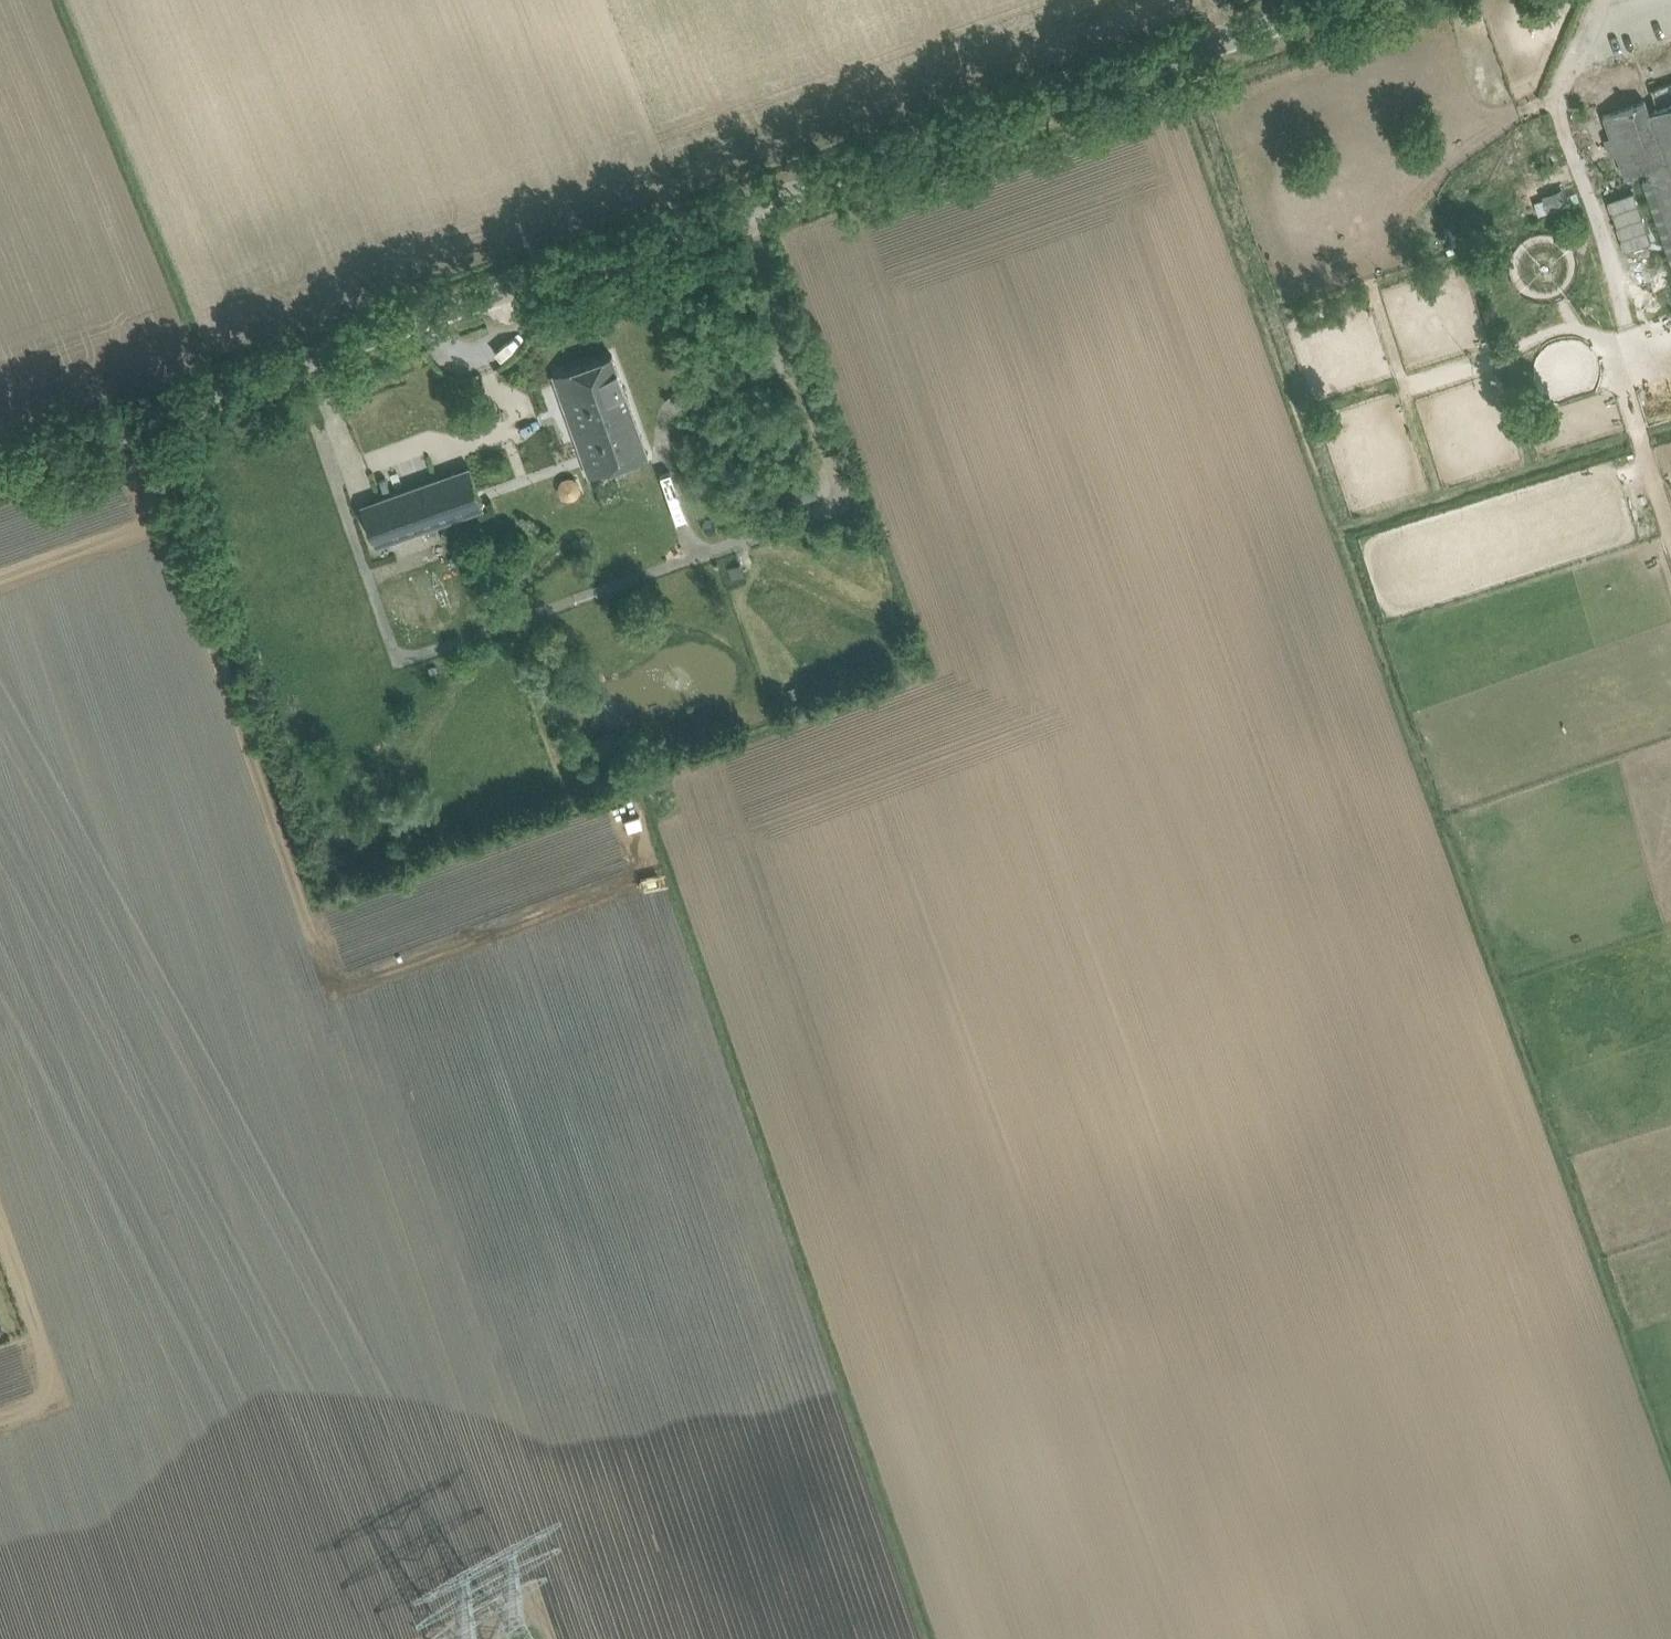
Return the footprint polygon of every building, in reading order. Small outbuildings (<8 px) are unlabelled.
[(1650,88),(1658,109),(1649,112),(1645,101),(1604,116),(1611,136),(1604,139),(1611,156),(1617,154),(1625,175),(1646,167),(1650,178),(1642,180),(1670,261),(1670,81),(1650,88)] [(1561,188),(1541,195),(1546,211),(1566,204),(1561,188)] [(1608,201),(1626,251),(1651,242),(1634,192),(1608,201)] [(505,359),(515,345),(505,338),(495,352),(505,359)] [(589,475),(647,454),(612,355),(566,371),(572,387),(560,391),(589,475)] [(375,544),(481,506),(467,466),(361,505),(375,544)]
